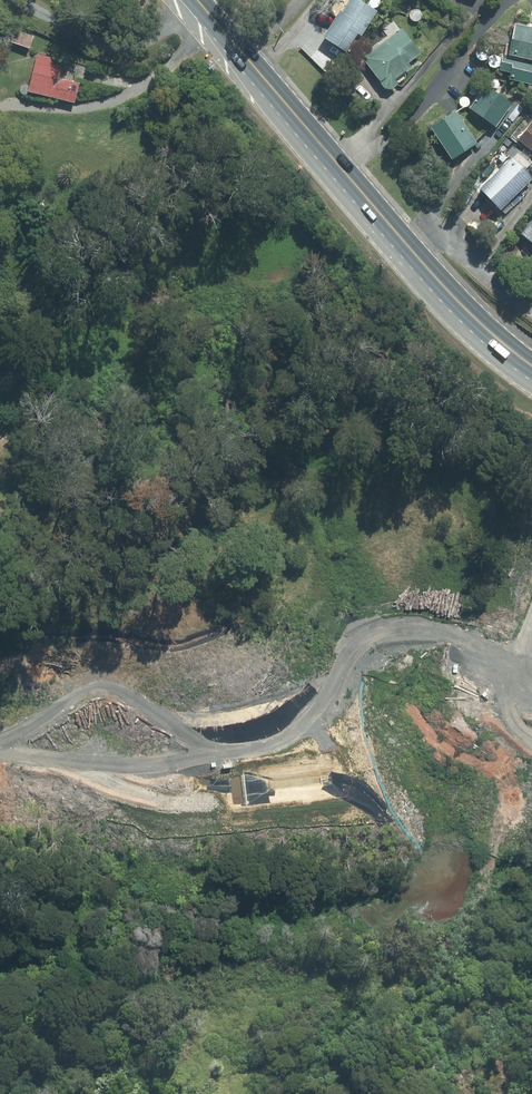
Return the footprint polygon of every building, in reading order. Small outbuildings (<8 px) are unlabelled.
[(319,33),(341,48),(354,31),(357,33),(373,10),(360,0),(344,0),(338,9),(336,8),(319,33)] [(505,52),(531,58),(531,26),(511,21),(505,52)] [(405,61),(418,51),(399,26),(359,56),(383,89),(410,68),(405,61)] [(11,43),(28,50),(32,39),(15,32),(11,43)] [(307,40),(302,46),(308,50),(312,45),(307,40)] [(508,70),(507,77),(529,82),(531,67),(531,61),(500,53),(496,67),(508,70)] [(56,78),(60,61),(36,55),(27,94),(74,105),(79,84),(56,78)] [(484,84),(467,106),(492,125),(509,103),(484,84)] [(429,125),(448,156),(473,140),(453,109),(429,125)] [(531,117),(515,137),(531,151),(531,119),(531,117)] [(511,154),(477,184),(496,205),(530,176),(511,154)] [(518,230),(531,241),(531,212),(518,230)]
